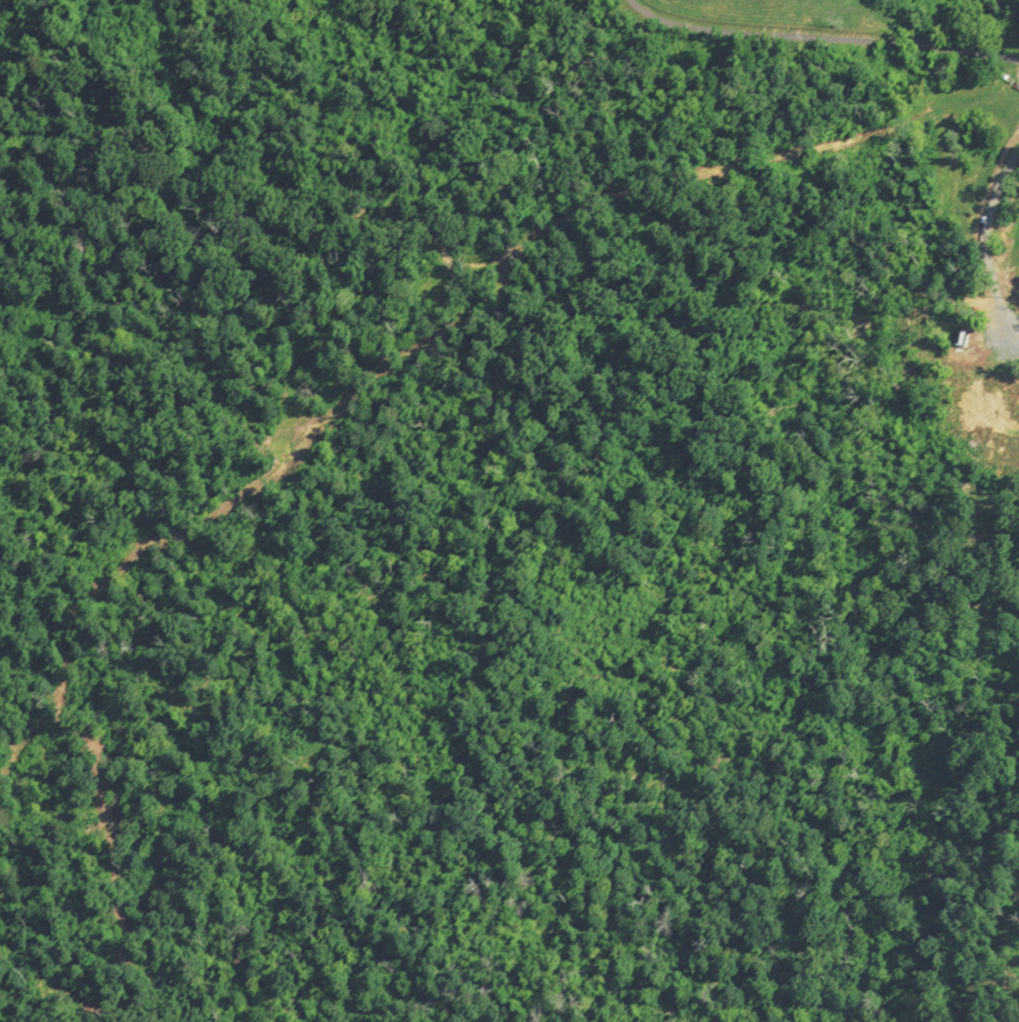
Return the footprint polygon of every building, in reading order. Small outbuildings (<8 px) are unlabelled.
[(950,350),(963,353),(966,337),(954,335),(950,350)]
